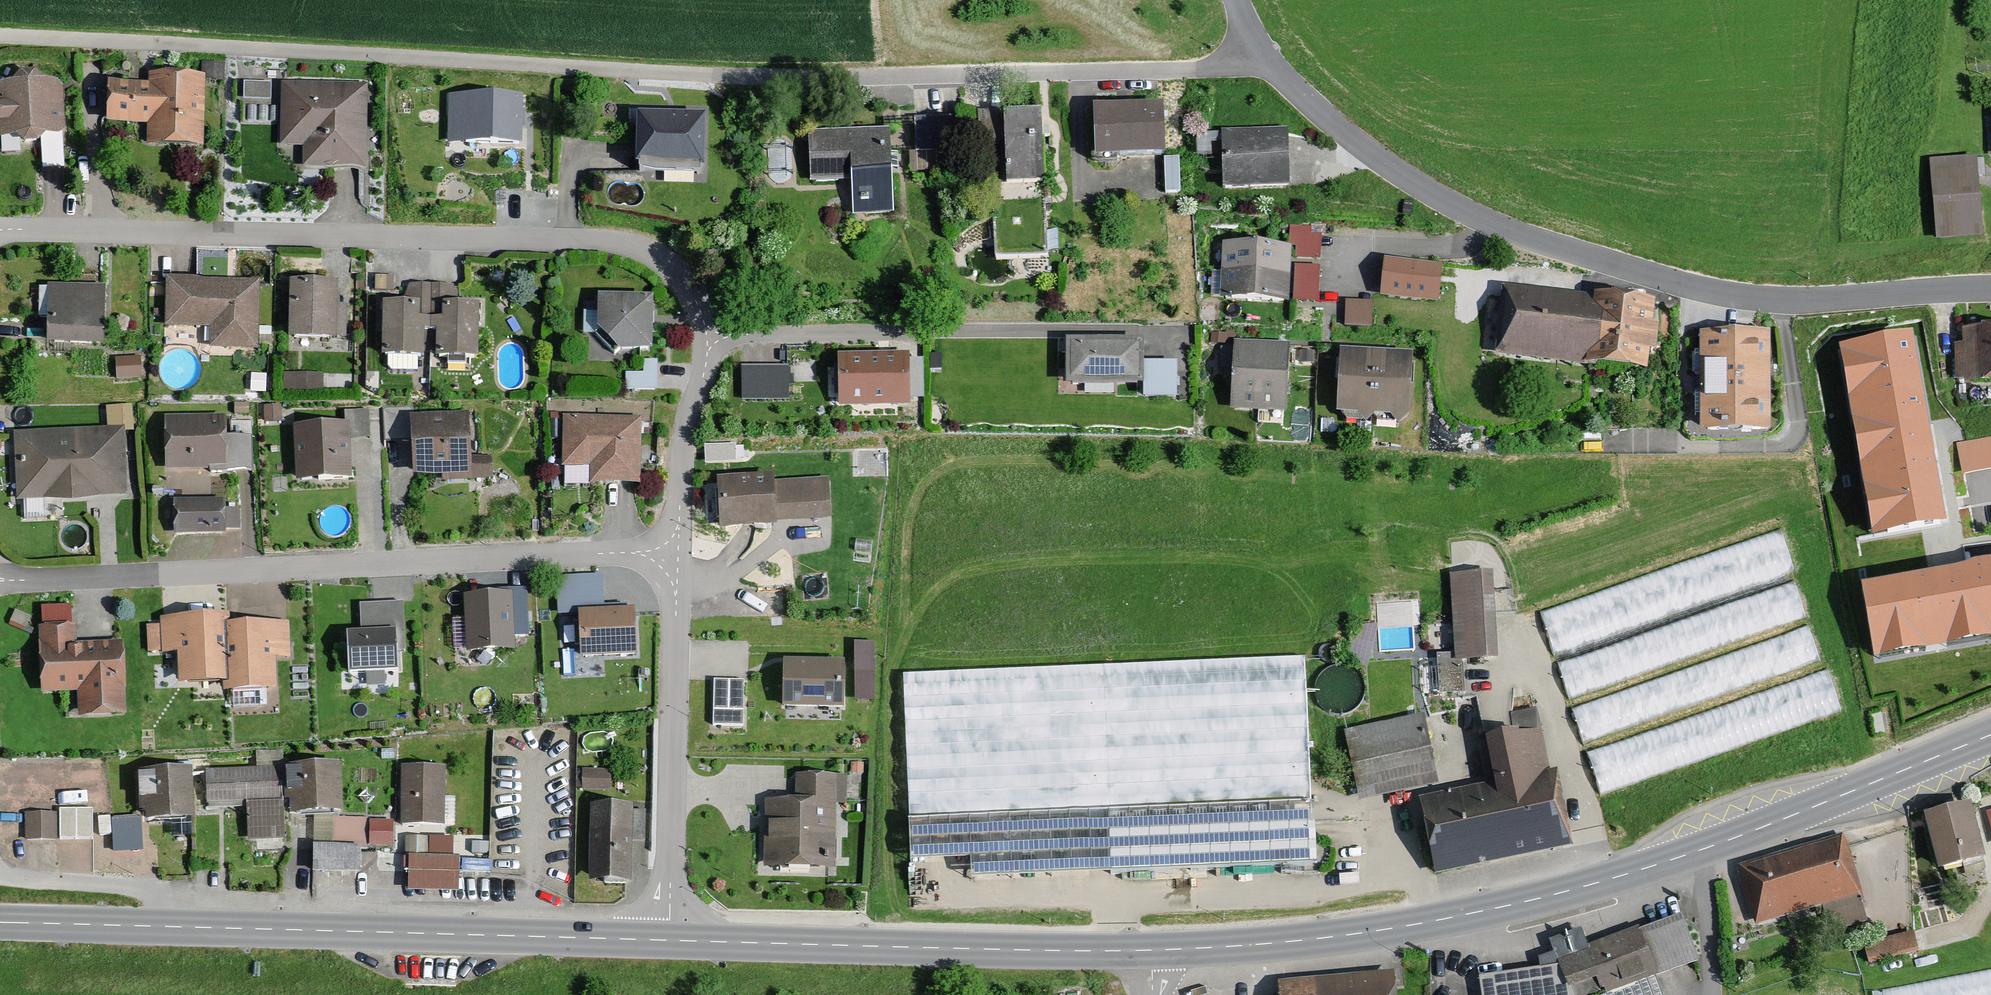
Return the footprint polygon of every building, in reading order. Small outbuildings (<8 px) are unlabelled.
[(64,87),(55,80),(44,80),(35,73),(21,73),(13,82),(0,83),(0,139),(16,137),(24,144),(38,143),(47,135),(60,135),(66,128),(65,107),(64,87)] [(205,100),(205,75),(149,73),(148,83),(108,81),(106,122),(147,124),(146,145),(204,147),(205,100)] [(271,82),(244,82),(243,99),(254,100),(271,100),(271,82)] [(367,169),(369,84),(281,82),(280,146),(303,147),(303,168),(346,169),(367,169)] [(523,95),(448,94),(448,144),(491,144),(523,145),(523,95)] [(1094,159),(1166,157),(1164,104),(1093,106),(1094,159)] [(958,110),(916,110),(916,162),(958,163),(958,110)] [(1043,148),(1042,111),(1003,113),(1006,182),(1045,180),(1043,148)] [(636,166),(705,168),(706,114),(637,113),(636,135),(636,166)] [(853,216),(894,214),(892,161),(890,128),(808,132),(810,183),(851,181),(853,216)] [(1223,190),(1290,187),(1289,155),(1288,128),(1221,130),(1223,190)] [(1981,201),(1977,157),(1930,161),(1937,241),(1984,237),(1981,201)] [(1311,226),(1289,224),(1288,246),(1295,246),(1295,259),(1321,260),(1322,235),(1311,235),(1311,226)] [(1220,299),(1289,302),(1292,247),(1222,243),(1220,299)] [(1380,297),(1439,303),(1443,264),(1420,262),(1385,258),(1380,297)] [(1320,266),(1295,265),(1293,301),(1318,302),(1320,278),(1320,266)] [(386,275),(375,276),(375,291),(395,291),(394,275),(386,275)] [(258,351),(261,280),(204,278),(165,278),(164,327),(210,328),(209,348),(258,351)] [(337,304),(338,282),(325,282),(290,281),(289,338),(347,339),(348,304),(337,304)] [(382,357),(479,359),(481,304),(447,303),(447,283),(419,284),(419,303),(383,303),(382,357)] [(105,344),(106,286),(76,285),(48,285),(47,343),(105,344)] [(1594,296),(1502,286),(1495,355),(1647,371),(1649,355),(1656,355),(1659,328),(1654,328),(1657,300),(1594,293),(1594,296)] [(654,296),(598,296),(598,304),(586,304),(583,312),(583,334),(595,334),(614,356),(618,352),(653,352),(653,319),(654,296)] [(1373,301),(1346,301),(1345,326),(1372,327),(1372,309),(1373,301)] [(1990,384),(1990,327),(1962,328),(1963,344),(1955,344),(1956,380),(1964,380),(1964,385),(1990,384)] [(1771,380),(1770,332),(1700,333),(1700,433),(1771,433),(1771,380)] [(1912,335),(1838,348),(1873,540),(1947,527),(1932,446),(1912,335)] [(1144,339),(1066,340),(1065,385),(1144,385),(1144,353),(1144,339)] [(1286,413),(1290,344),(1234,341),(1230,410),(1286,413)] [(1398,426),(1410,417),(1413,353),(1340,350),(1336,414),(1357,415),(1366,424),(1374,417),(1379,422),(1395,423),(1398,426)] [(1181,390),(1180,351),(1146,352),(1147,391),(1181,390)] [(910,352),(838,354),(839,408),(911,406),(910,352)] [(141,356),(114,359),(117,381),(143,378),(142,366),(141,356)] [(643,372),(625,372),(625,391),(658,391),(658,376),(658,360),(644,360),(643,372)] [(788,367),(741,369),(743,400),(789,399),(788,367)] [(304,373),(283,372),(283,390),(324,391),(324,373),(304,373)] [(242,403),(234,403),(234,414),(250,414),(250,402),(242,403)] [(127,496),(125,433),(134,432),(132,405),(106,407),(107,428),(69,430),(13,432),(17,501),(127,496)] [(282,405),(263,405),(264,422),(283,421),(282,413),(282,405)] [(385,406),(386,437),(409,437),(409,405),(385,406)] [(351,423),(293,425),(296,482),(352,479),(351,453),(351,439),(371,438),(369,410),(351,410),(351,423)] [(442,482),(492,480),(493,455),(472,456),(470,412),(410,416),(411,433),(412,478),(442,476),(442,482)] [(239,471),(252,471),(251,420),(226,420),(226,415),(165,416),(165,471),(239,471)] [(618,486),(641,486),(642,418),(564,417),(563,467),(589,468),(589,486),(618,486)] [(1957,444),(1963,475),(1990,470),(1990,438),(1957,444)] [(777,522),(832,519),(829,477),(775,481),(774,474),(716,478),(717,491),(720,530),(778,526),(777,522)] [(226,531),(241,531),(240,508),(226,508),(226,499),(173,500),(173,535),(226,535),(226,531)] [(1780,528),(1539,612),(1554,656),(1795,572),(1780,528)] [(1874,661),(1990,640),(1990,565),(1949,573),(1861,588),(1874,661)] [(1495,613),(1493,572),(1450,575),(1455,654),(1436,654),(1439,695),(1463,694),(1462,663),(1498,660),(1495,613)] [(603,573),(555,575),(557,615),(578,614),(580,658),(636,656),(635,609),(605,611),(604,587),(603,573)] [(1794,581),(1557,662),(1570,699),(1806,618),(1794,581)] [(512,593),(464,596),(466,653),(516,651),(515,637),(530,637),(528,606),(528,588),(512,588),(512,593)] [(362,633),(348,633),(350,673),(400,671),(399,652),(406,652),(404,602),(378,603),(360,604),(362,633)] [(124,656),(124,641),(77,643),(77,625),(72,625),(71,605),(41,607),(42,626),(38,626),(41,694),(77,692),(78,718),(127,716),(124,656)] [(223,693),(277,691),(276,659),(291,659),(290,622),(231,624),(230,614),(160,617),(160,625),(146,625),(147,656),(177,654),(178,685),(223,684),(223,693)] [(1820,661),(1808,625),(1571,708),(1584,744),(1820,661)] [(874,642),(854,643),(855,701),(875,701),(875,672),(874,642)] [(1082,668),(903,676),(910,863),(971,860),(971,880),(1317,865),(1304,658),(1082,668)] [(845,661),(783,660),(783,680),(782,709),(844,710),(845,661)] [(1842,712),(1827,669),(1587,753),(1602,795),(1842,712)] [(744,681),(714,680),(713,690),(713,725),(743,726),(744,681)] [(1516,860),(1573,848),(1556,770),(1551,771),(1537,709),(1511,714),(1515,733),(1485,739),(1485,741),(1478,743),(1486,785),(1419,799),(1435,877),(1516,860)] [(1439,786),(1424,715),(1344,732),(1359,803),(1439,786)] [(208,757),(176,759),(177,769),(192,768),(193,776),(206,775),(206,770),(208,770),(208,757)] [(304,815),(344,814),(341,763),(208,770),(206,770),(206,775),(207,805),(247,803),(246,842),(255,842),(255,854),(283,852),(283,840),(286,840),(284,803),(291,803),(292,816),(304,815)] [(445,789),(445,767),(401,766),(400,826),(445,827),(445,789)] [(145,822),(197,820),(193,776),(192,768),(177,769),(137,771),(139,794),(140,812),(145,812),(145,822)] [(611,769),(582,769),(582,772),(577,772),(577,788),(582,788),(582,791),(611,791),(611,777),(611,769)] [(780,799),(764,799),(763,825),(763,869),(835,870),(836,804),(846,804),(847,775),(796,774),(796,785),(780,785),(780,799)] [(92,833),(93,804),(62,803),(61,832),(92,833)] [(1971,804),(1924,816),(1931,841),(1939,872),(1985,860),(1971,804)] [(589,883),(631,883),(633,842),(644,841),(645,834),(646,810),(634,810),(633,805),(590,805),(589,883)] [(40,841),(57,841),(57,813),(25,813),(25,841),(40,841)] [(142,830),(142,817),(112,818),(114,853),(143,851),(142,830)] [(336,818),(314,818),(312,874),(361,874),(361,850),(367,850),(368,847),(394,846),(394,821),(368,821),(368,818),(347,818),(336,818)] [(1842,835),(1737,867),(1754,927),(1860,896),(1852,869),(1842,835)] [(460,857),(408,857),(408,893),(458,893),(460,857)] [(1479,978),(1481,994),(1618,994),(1700,963),(1682,915),(1640,930),(1639,927),(1588,946),(1558,962),(1540,970),(1479,978)] [(1919,953),(1914,931),(1864,943),(1869,965),(1919,953)] [(1880,991),(1881,994),(1990,994),(1990,969),(1880,991)] [(1395,972),(1326,978),(1278,983),(1278,994),(1397,994),(1395,972)]
